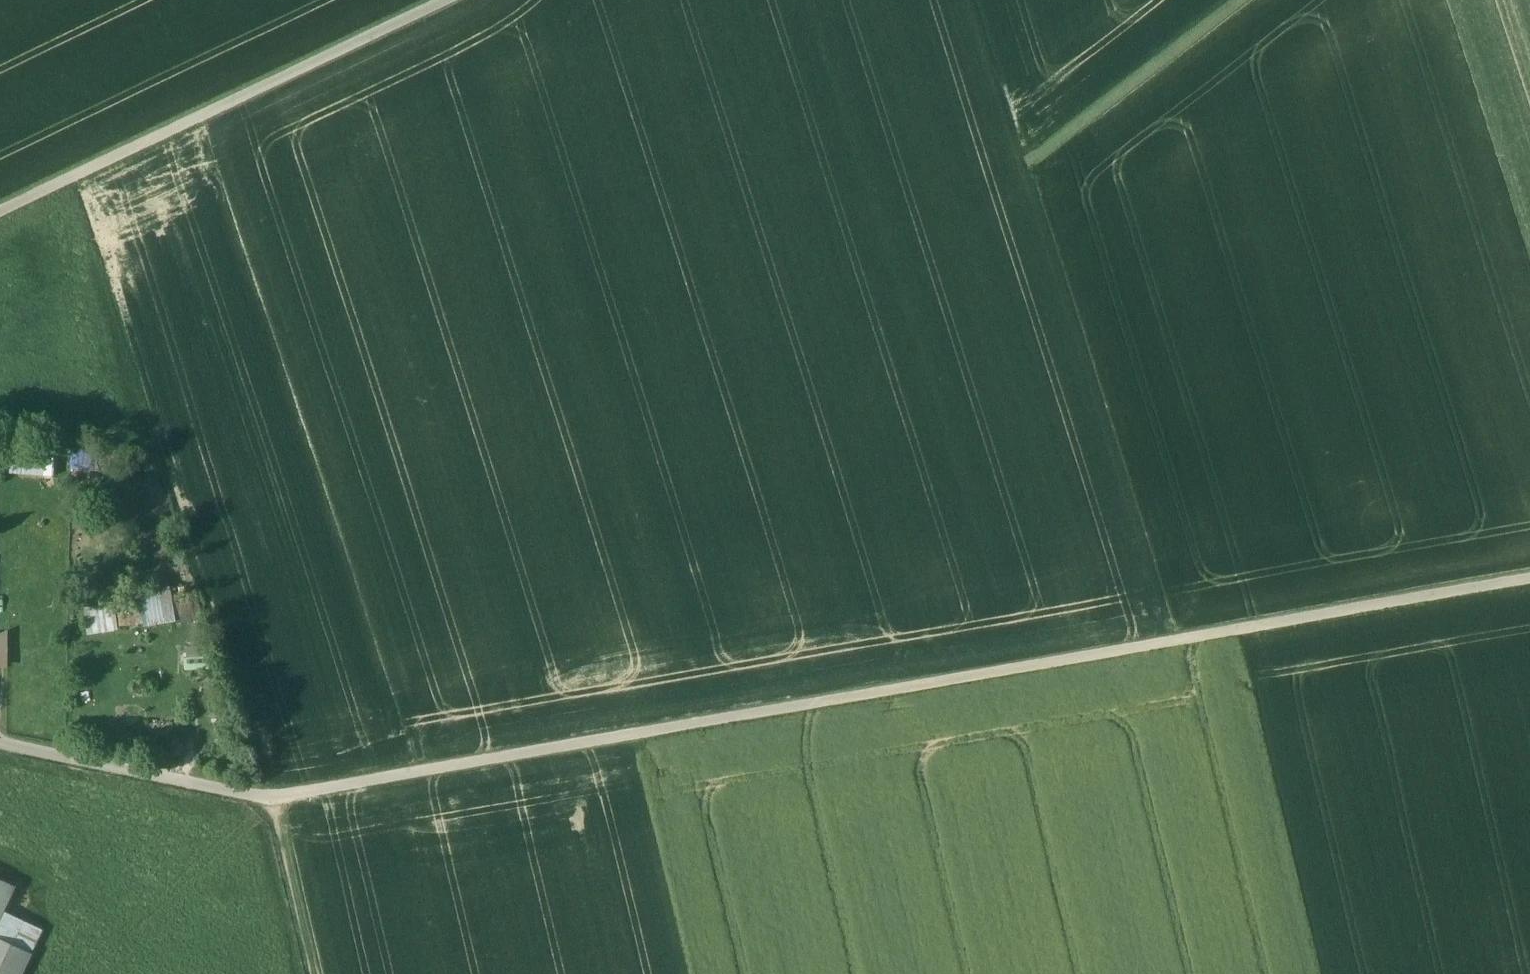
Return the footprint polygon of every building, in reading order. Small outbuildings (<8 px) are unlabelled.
[(3,473),(56,477),(57,452),(5,449),(3,473)] [(148,621),(175,620),(173,589),(146,590),(148,621)] [(119,628),(117,601),(88,604),(91,631),(119,628)] [(10,664),(9,631),(0,632),(0,665),(10,664)] [(14,888),(0,881),(0,917),(14,888)] [(30,954),(0,940),(0,973),(21,973),(30,954)]
